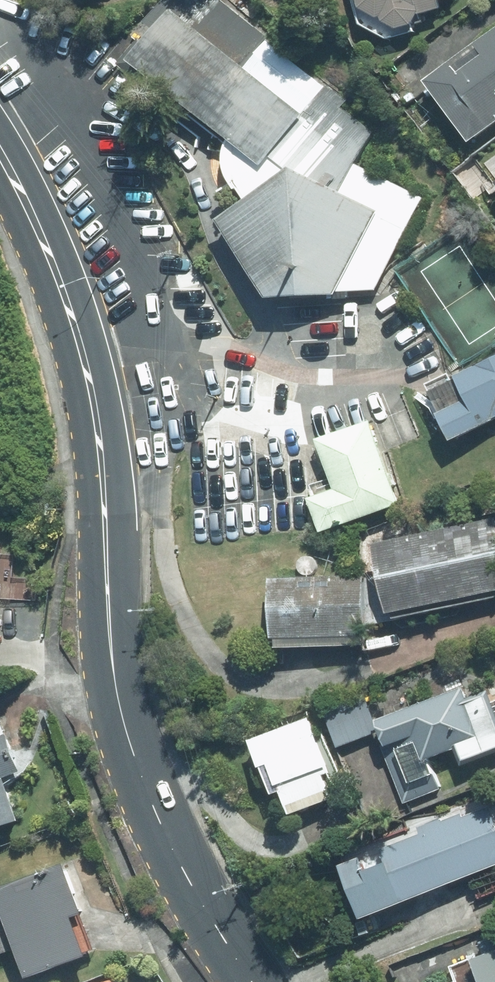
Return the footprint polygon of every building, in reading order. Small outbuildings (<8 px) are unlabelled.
[(242,0),(147,0),(114,40),(215,124),(219,184),(219,219),(255,278),(271,310),(370,295),(415,200),(344,135),(372,105),(242,0)] [(357,9),(399,29),(416,24),(414,16),(441,9),(438,1),(440,0),(355,0),(357,9)] [(428,82),(474,141),(494,125),(494,31),(428,82)] [(453,441),(494,420),(494,358),(457,377),(469,400),(440,415),(453,441)] [(311,500),(323,532),(401,504),(371,422),(320,440),(338,490),(311,500)] [(376,545),(391,614),(494,592),(494,519),(376,545)] [(366,577),(273,579),(274,640),(367,638),(366,577)] [(325,710),(339,746),(377,732),(404,801),(440,788),(428,759),(457,748),(464,766),(494,754),(494,700),(493,701),(489,693),(468,701),(463,689),(376,723),(364,694),(325,710)] [(310,718),(251,741),(272,795),(282,791),(291,814),(333,798),(324,774),(331,772),(310,718)] [(20,822),(4,778),(21,772),(7,734),(0,737),(0,829),(20,822)] [(364,918),(494,866),(494,821),(488,805),(342,863),(364,918)] [(0,890),(0,899),(29,977),(89,955),(75,917),(85,913),(66,865),(0,890)] [(480,944),(486,958),(455,970),(460,981),(494,981),(494,937),(480,944)]
